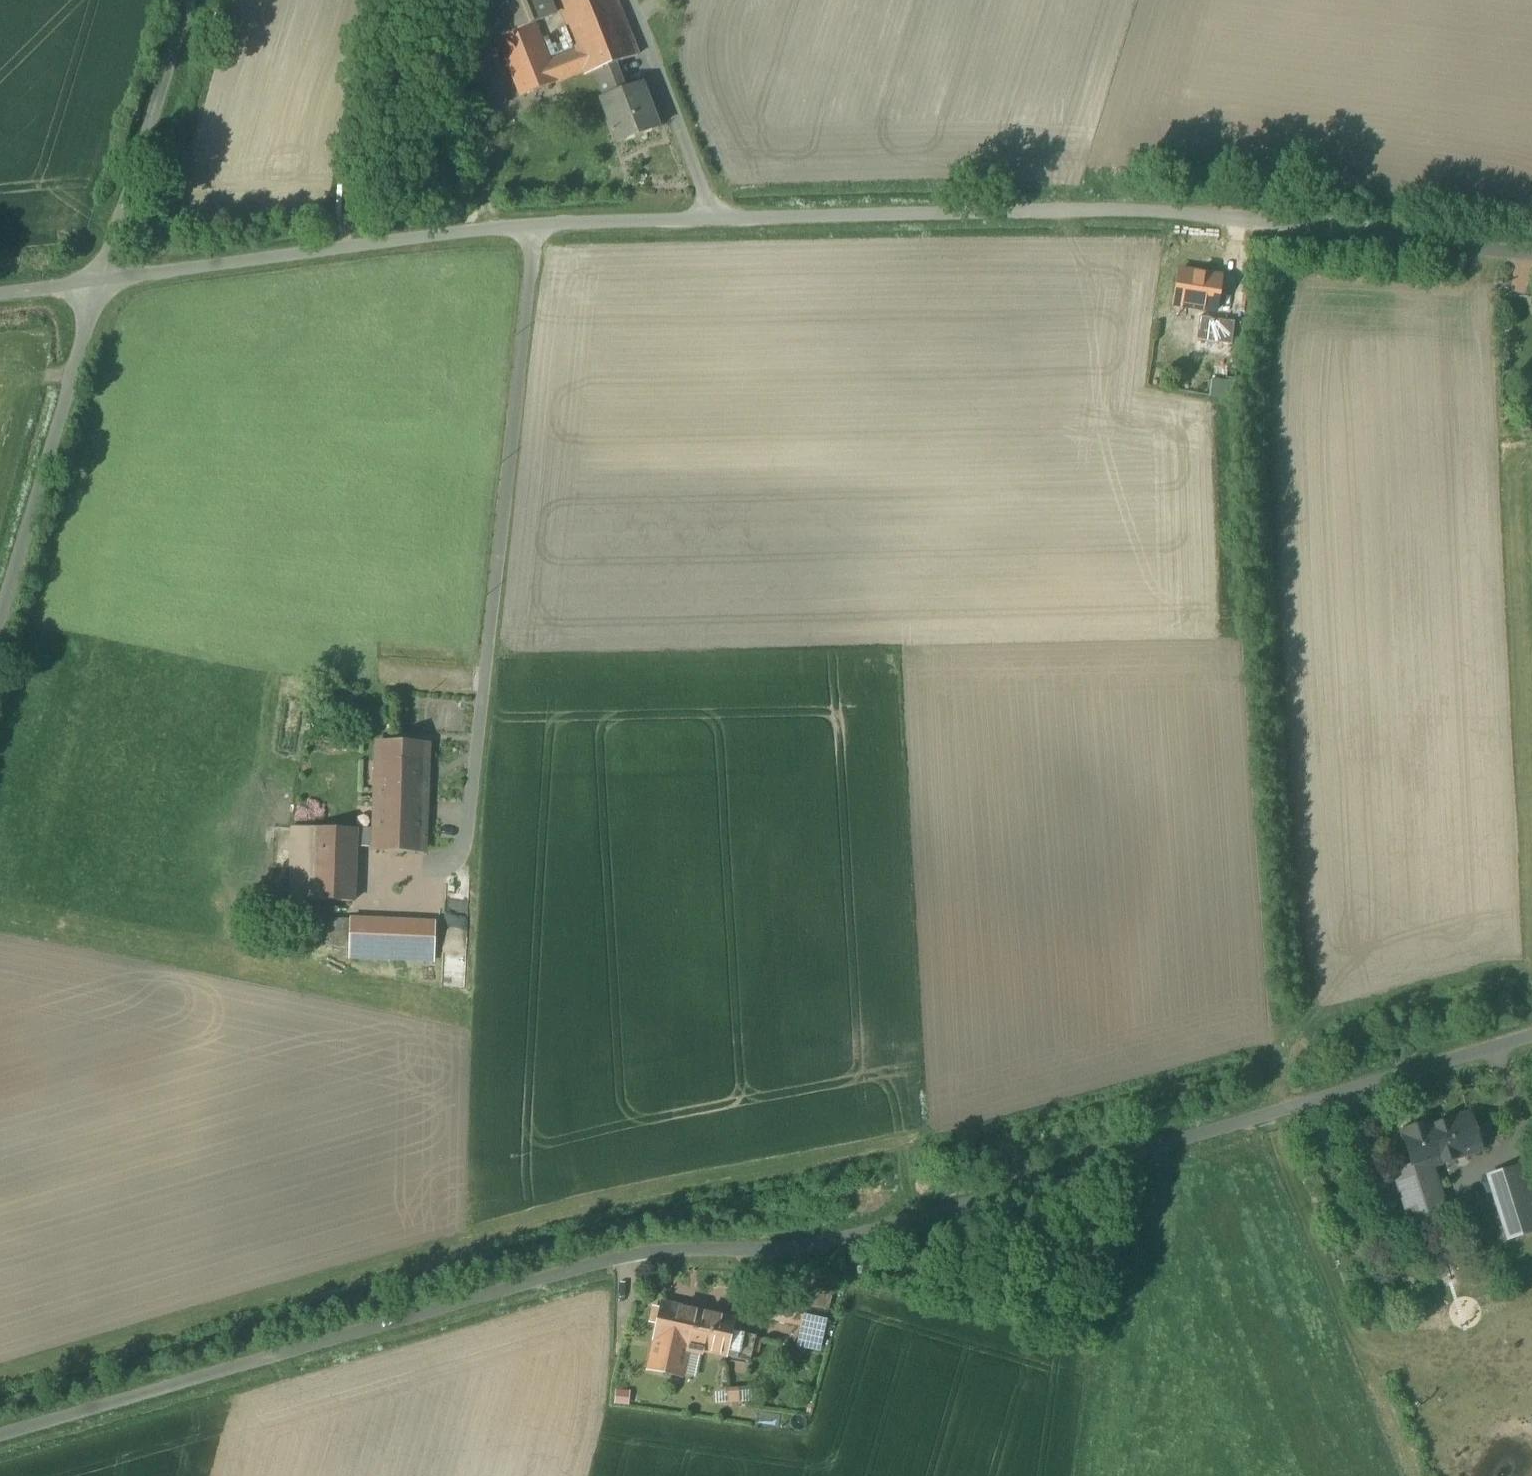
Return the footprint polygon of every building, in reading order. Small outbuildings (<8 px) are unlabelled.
[(638,57),(616,0),(561,0),(581,51),(552,62),(537,24),(556,17),(549,0),(465,0),(483,47),(497,41),(521,103),(596,74),(618,65),(638,57)] [(596,99),(617,149),(665,129),(644,80),(627,87),(618,65),(596,74),(605,95),(596,99)] [(1221,278),(1165,270),(1160,303),(1216,311),(1220,279),(1221,278)] [(1235,323),(1199,318),(1196,341),(1232,346),(1235,323)] [(427,745),(379,743),(377,804),(425,806),(427,745)] [(373,831),(292,827),(289,900),(354,902),(356,848),(421,850),(421,851),(423,851),(425,806),(377,804),(374,804),(373,831)] [(383,921),(351,920),(350,950),(382,951),(383,921)] [(435,924),(383,921),(382,951),(382,959),(434,961),(435,924)] [(1469,1113),(1450,1119),(1450,1121),(1431,1127),(1430,1128),(1441,1164),(1442,1163),(1481,1151),(1469,1113)] [(1430,1124),(1402,1132),(1413,1167),(1395,1173),(1406,1209),(1434,1200),(1428,1179),(1436,1177),(1433,1167),(1443,1164),(1442,1163),(1441,1164),(1430,1128),(1431,1127),(1430,1124)] [(1490,1178),(1510,1240),(1531,1233),(1531,1165),(1490,1178)] [(809,1309),(766,1300),(762,1318),(802,1326),(805,1326),(809,1309)] [(734,1319),(663,1304),(655,1341),(688,1348),(688,1349),(690,1353),(700,1355),(703,1353),(704,1351),(726,1356),(731,1332),(734,1319)] [(828,1313),(809,1309),(805,1326),(802,1326),(798,1343),(820,1348),(828,1313)] [(755,1338),(731,1332),(726,1356),(750,1362),(755,1338)] [(688,1348),(655,1341),(649,1370),(682,1377),(688,1349),(688,1348)]
